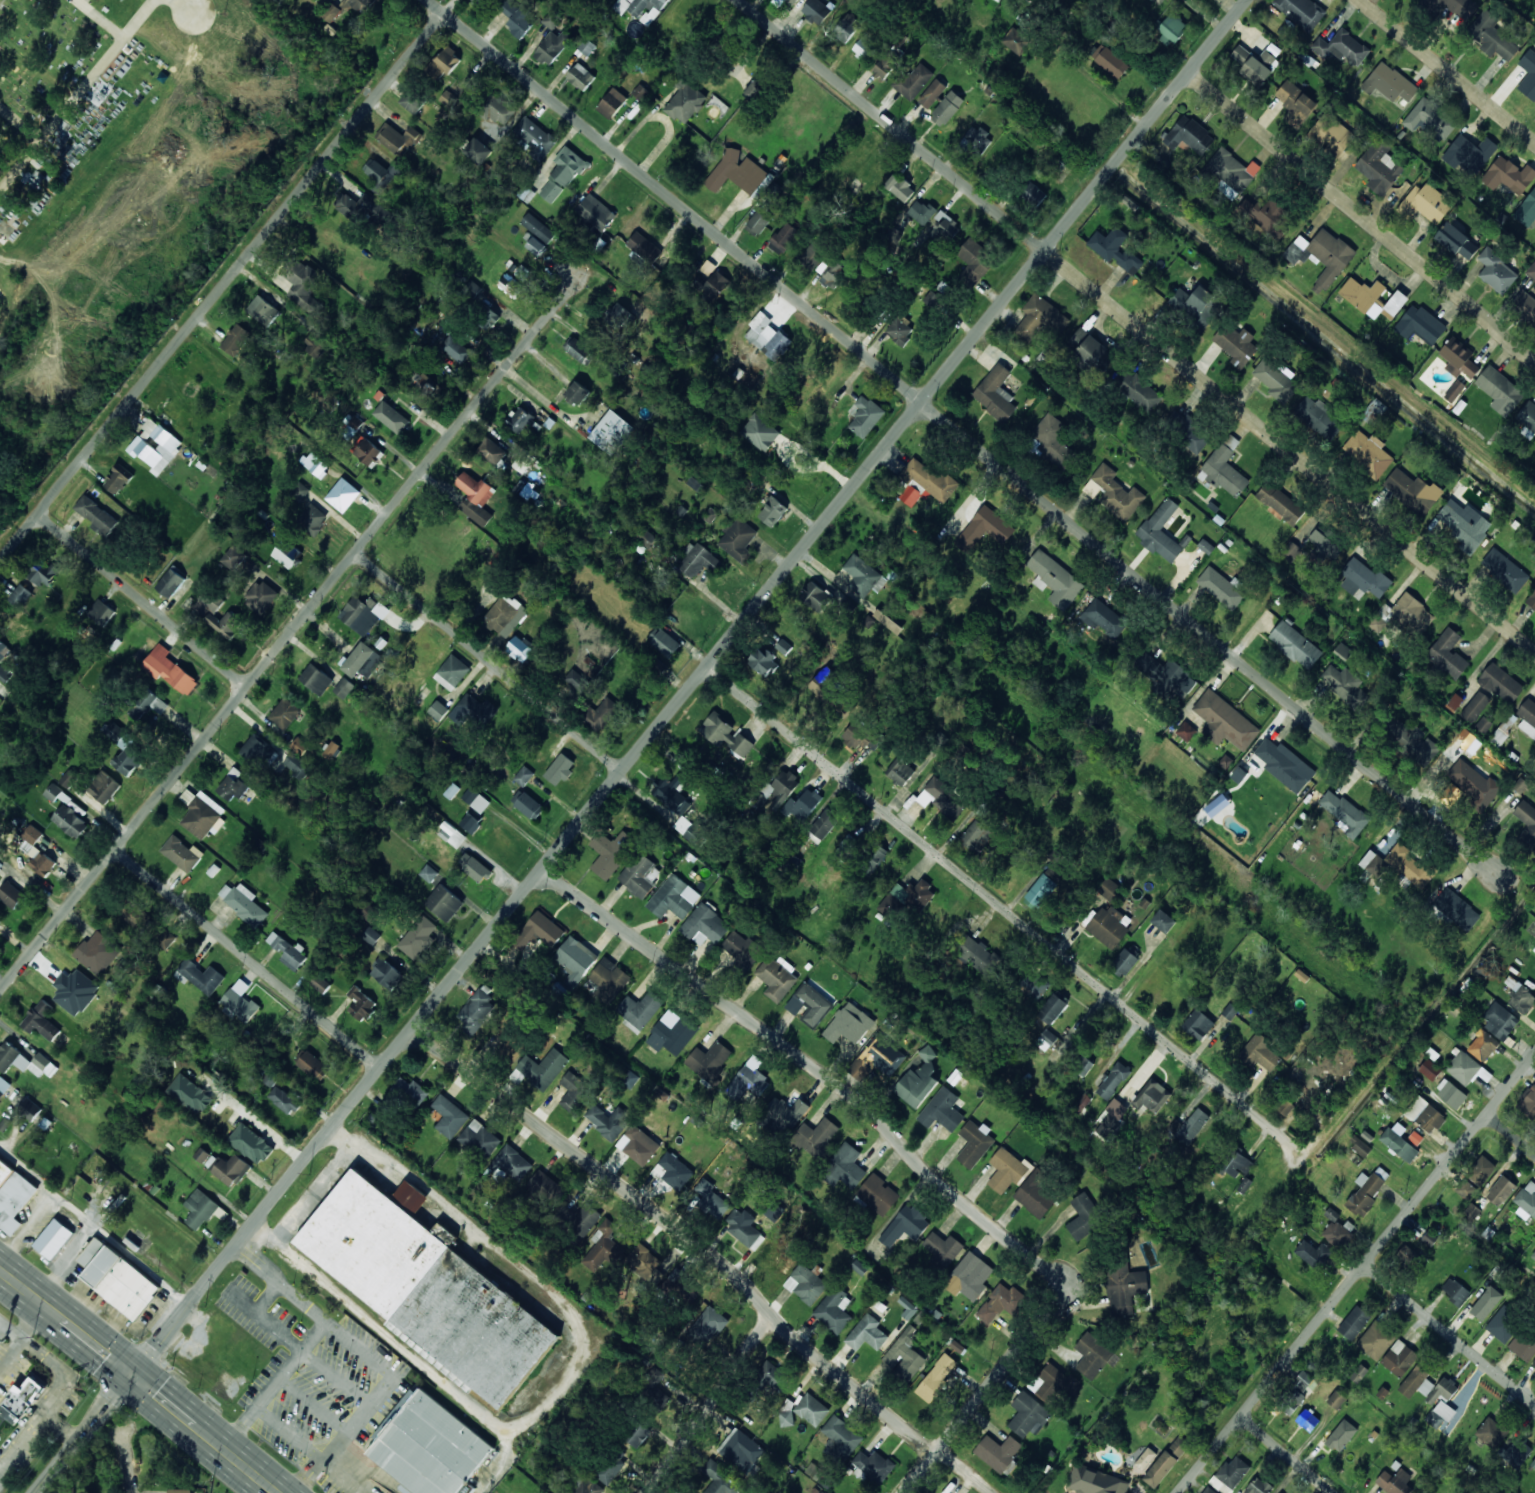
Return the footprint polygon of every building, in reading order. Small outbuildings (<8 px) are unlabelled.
[(343,2),(365,17),(377,0),(344,0),(343,2)] [(506,26),(521,39),(534,25),(526,19),(532,12),(524,4),(520,8),(511,0),(506,0),(499,8),(511,19),(506,26)] [(613,8),(623,15),(627,10),(641,20),(643,17),(652,24),(669,0),(619,0),(613,8)] [(820,26),(832,10),(820,0),(810,0),(801,11),(820,26)] [(1327,13),(1312,0),(1274,0),(1273,2),(1309,34),(1327,13)] [(1422,2),(1439,15),(1446,6),(1464,20),(1477,5),(1471,0),(1424,0),(1422,2)] [(322,16),(332,23),(342,10),(332,3),(322,16)] [(1500,19),(1485,8),(1468,32),(1483,43),(1479,48),(1492,57),(1495,52),(1510,62),(1520,47),(1494,28),(1500,19)] [(553,30),(563,18),(553,10),(543,22),(553,30)] [(845,44),(858,30),(851,24),(856,18),(848,11),(830,31),(845,44)] [(1155,37),(1172,48),(1188,25),(1172,13),(1155,37)] [(1329,44),(1319,36),(1311,48),(1327,61),(1331,55),(1340,62),(1344,56),(1358,67),(1371,50),(1341,28),(1329,44)] [(560,36),(551,31),(534,55),(552,67),(573,37),(564,30),(560,36)] [(1019,56),(1030,44),(1018,33),(1007,44),(1019,56)] [(852,51),(865,60),(875,47),(862,37),(852,51)] [(578,49),(588,57),(597,46),(587,38),(578,49)] [(1130,65),(1100,42),(1089,56),(1119,80),(1130,65)] [(1239,72),(1260,88),(1281,62),(1266,49),(1258,59),(1240,44),(1231,55),(1244,66),(1239,72)] [(463,60),(449,46),(427,70),(442,83),(463,60)] [(886,81),(903,57),(889,48),(872,71),(886,81)] [(1534,102),(1534,52),(1530,48),(1518,64),(1529,73),(1517,88),(1534,102)] [(1371,95),(1377,88),(1394,103),(1400,95),(1409,102),(1419,90),(1383,60),(1361,87),(1371,95)] [(566,77),(584,92),(596,77),(579,62),(566,77)] [(892,85),(912,101),(934,73),(920,62),(908,77),(902,73),(892,85)] [(708,98),(683,78),(676,86),(680,89),(664,109),(685,126),(708,98)] [(753,102),(767,88),(757,79),(744,93),(753,102)] [(929,109),(948,88),(938,79),(918,99),(929,109)] [(1274,99),(1307,120),(1319,102),(1286,80),(1274,99)] [(641,101),(649,92),(640,84),(632,93),(641,101)] [(610,120),(628,100),(615,87),(597,108),(610,120)] [(401,103),(417,115),(428,101),(411,88),(401,103)] [(518,112),(493,88),(473,109),(486,121),(493,114),(505,125),(518,112)] [(965,100),(952,90),(930,118),(944,128),(965,100)] [(1414,133),(1420,124),(1443,142),(1458,123),(1424,96),(1402,124),(1414,133)] [(1356,136),(1326,111),(1307,134),(1322,147),(1326,143),(1341,155),(1356,136)] [(1216,138),(1185,113),(1163,142),(1174,151),(1182,141),(1202,156),(1216,138)] [(529,154),(540,163),(558,141),(526,115),(513,131),(533,149),(529,154)] [(421,133),(410,126),(405,135),(386,122),(375,138),(405,158),(421,133)] [(984,154),(994,138),(976,125),(965,141),(984,154)] [(1443,156),(1473,180),(1499,146),(1487,136),(1478,147),(1461,133),(1443,156)] [(1371,180),(1367,185),(1382,197),(1406,168),(1387,153),(1392,147),(1379,136),(1354,166),(1371,180)] [(464,152),(482,166),(494,151),(476,137),(464,152)] [(554,205),(588,162),(567,145),(554,160),(561,165),(539,193),(554,205)] [(728,178),(752,195),(769,173),(744,155),(744,156),(731,147),(704,184),(717,193),(728,178)] [(1534,178),(1534,170),(1528,164),(1522,171),(1501,155),(1481,179),(1494,190),(1502,181),(1520,196),(1534,178)] [(405,166),(396,159),(389,169),(372,158),(363,171),(378,182),(374,188),(384,195),(405,166)] [(885,186),(905,203),(916,190),(895,173),(885,186)] [(1048,194),(1030,182),(1021,196),(1038,207),(1048,194)] [(1418,211),(1437,226),(1455,204),(1428,182),(1422,190),(1416,185),(1396,210),(1410,221),(1418,211)] [(1513,216),(1529,229),(1534,220),(1534,187),(1513,216)] [(384,206),(367,193),(359,203),(343,192),(333,205),(356,223),(364,213),(374,220),(384,206)] [(576,210),(603,233),(617,216),(591,193),(576,210)] [(1291,213),(1271,198),(1267,203),(1253,193),(1240,209),(1280,241),(1293,224),(1287,219),(1291,213)] [(939,211),(930,202),(926,206),(919,200),(908,212),(924,226),(939,211)] [(771,220),(758,210),(745,228),(758,238),(771,220)] [(935,218),(940,221),(932,231),(949,244),(963,226),(941,210),(935,218)] [(521,223),(548,244),(557,234),(529,212),(521,223)] [(800,230),(785,221),(770,247),(784,256),(800,230)] [(1480,245),(1446,222),(1434,239),(1457,255),(1458,252),(1470,261),(1480,245)] [(1131,237),(1116,225),(1107,238),(1098,231),(1087,244),(1110,262),(1112,259),(1134,276),(1145,262),(1125,246),(1131,237)] [(1283,256),(1298,267),(1308,254),(1327,269),(1311,288),(1322,296),(1356,252),(1323,227),(1311,243),(1299,235),(1283,256)] [(898,243),(901,230),(891,229),(889,241),(898,243)] [(663,252),(638,231),(627,244),(652,265),(663,252)] [(523,241),(540,255),(547,247),(529,232),(523,241)] [(971,278),(978,284),(997,261),(970,237),(955,255),(976,273),(971,278)] [(813,272),(828,251),(813,240),(798,261),(813,272)] [(1520,275),(1487,247),(1477,258),(1487,266),(1479,276),(1503,296),(1520,275)] [(824,276),(821,280),(834,291),(848,272),(828,256),(817,270),(824,276)] [(1534,279),(1534,261),(1526,272),(1534,279)] [(287,295),(319,320),(329,307),(310,292),(322,277),(302,262),(290,278),(296,283),(287,295)] [(689,288),(711,306),(732,282),(718,270),(705,286),(697,279),(689,288)] [(498,284),(506,292),(508,290),(516,297),(525,289),(515,278),(513,280),(508,275),(498,284)] [(1378,280),(1370,290),(1352,276),(1339,293),(1374,320),(1386,305),(1379,299),(1387,287),(1378,280)] [(1181,287),(1170,300),(1195,321),(1193,324),(1202,332),(1224,307),(1199,286),(1191,296),(1181,287)] [(1522,288),(1509,302),(1534,325),(1534,299),(1522,288)] [(1381,312),(1392,321),(1410,299),(1399,290),(1381,312)] [(1072,319),(1035,293),(1023,310),(1028,314),(1015,332),(1031,343),(1045,322),(1062,334),(1072,319)] [(269,328),(281,311),(259,295),(246,311),(269,328)] [(618,330),(632,314),(618,302),(604,317),(618,330)] [(1435,345),(1448,327),(1414,303),(1394,329),(1408,339),(1415,331),(1435,345)] [(502,315),(485,304),(474,322),(491,332),(502,315)] [(778,333),(769,325),(773,321),(763,312),(742,334),(761,351),(778,333)] [(885,332),(902,346),(916,329),(899,315),(885,332)] [(221,347),(236,358),(252,333),(237,323),(221,347)] [(1255,336),(1244,328),(1239,334),(1226,323),(1211,341),(1244,368),(1259,349),(1251,342),(1255,336)] [(1067,343),(1095,368),(1110,351),(1082,327),(1067,343)] [(794,342),(780,330),(763,352),(776,363),(794,342)] [(319,359),(330,342),(314,332),(303,349),(319,359)] [(473,352),(451,335),(441,348),(462,365),(473,352)] [(584,364),(594,351),(573,336),(563,348),(584,364)] [(1445,368),(1457,378),(1462,372),(1472,380),(1481,369),(1469,359),(1474,353),(1453,336),(1439,353),(1450,362),(1445,368)] [(1283,364),(1279,368),(1266,356),(1252,373),(1271,390),(1269,392),(1285,406),(1300,388),(1291,381),(1296,375),(1283,364)] [(1015,397),(1001,386),(1012,372),(999,362),(971,397),(1005,424),(1018,408),(1011,402),(1015,397)] [(1475,383),(1496,400),(1491,406),(1507,419),(1527,393),(1489,365),(1475,383)] [(1125,369),(1113,387),(1151,412),(1163,394),(1125,369)] [(422,375),(414,385),(433,400),(441,390),(422,375)] [(1454,404),(1466,385),(1457,379),(1444,398),(1454,404)] [(580,407),(591,392),(577,381),(565,396),(580,407)] [(886,412),(863,394),(855,404),(861,409),(848,427),(864,440),(886,412)] [(1294,413),(1332,442),(1347,422),(1318,400),(1316,402),(1307,395),(1294,413)] [(373,414),(399,435),(410,421),(384,400),(373,414)] [(1530,400),(1516,418),(1534,433),(1534,405),(1530,400)] [(636,428),(612,409),(589,437),(613,456),(636,428)] [(1213,437),(1185,411),(1169,428),(1197,454),(1213,437)] [(1078,454),(1059,439),(1068,427),(1049,412),(1031,435),(1042,443),(1037,449),(1066,471),(1078,454)] [(765,453),(781,434),(756,413),(740,432),(765,453)] [(184,445),(151,417),(143,428),(145,430),(129,449),(160,474),(184,445)] [(1379,480),(1395,459),(1383,449),(1386,445),(1372,434),(1369,438),(1358,429),(1341,451),(1379,480)] [(1226,463),(1241,442),(1229,433),(1199,474),(1235,499),(1249,479),(1226,463)] [(373,468),(385,452),(362,437),(351,453),(373,468)] [(499,465),(507,450),(486,438),(478,452),(499,465)] [(513,467),(524,474),(534,457),(523,450),(513,467)] [(329,463),(313,452),(303,466),(319,477),(329,463)] [(913,480),(944,504),(958,487),(916,454),(899,477),(909,485),(913,480)] [(1134,486),(1130,492),(1113,480),(1118,473),(1103,462),(1090,479),(1106,491),(1098,502),(1126,523),(1147,496),(1134,486)] [(103,482),(114,495),(134,477),(122,464),(103,482)] [(1383,486),(1425,517),(1444,491),(1433,483),(1431,486),(1418,477),(1415,481),(1396,467),(1383,486)] [(481,483),(465,471),(455,484),(470,495),(459,509),(484,528),(494,516),(483,508),(497,490),(483,480),(481,483)] [(361,490),(341,477),(326,501),(346,513),(361,490)] [(1255,499),(1296,524),(1307,508),(1266,482),(1255,499)] [(898,497),(913,508),(923,494),(909,484),(898,497)] [(107,538),(120,521),(85,495),(75,509),(94,523),(91,527),(107,538)] [(773,528),(789,509),(773,496),(757,515),(773,528)] [(1161,530),(1180,506),(1167,496),(1136,537),(1172,565),(1185,548),(1161,530)] [(1468,505),(1465,509),(1450,498),(1435,519),(1464,540),(1459,547),(1471,556),(1494,524),(1468,505)] [(330,520),(313,503),(296,519),(313,536),(330,520)] [(1017,529),(984,505),(955,544),(969,554),(985,532),(1004,546),(1017,529)] [(752,553),(746,548),(759,533),(739,517),(718,544),(743,564),(752,553)] [(649,546),(656,538),(644,528),(637,536),(649,546)] [(1343,548),(1316,529),(1307,541),(1334,560),(1343,548)] [(272,556),(291,569),(302,552),(283,539),(272,556)] [(704,566),(713,572),(721,561),(692,540),(684,551),(688,553),(678,568),(695,580),(704,566)] [(1292,562),(1302,550),(1291,540),(1280,552),(1292,562)] [(248,554),(234,545),(223,562),(237,571),(248,554)] [(1516,594),(1531,577),(1495,548),(1481,565),(1516,594)] [(1033,583),(1048,594),(1045,597),(1065,612),(1086,584),(1039,549),(1026,565),(1039,575),(1033,583)] [(867,596),(872,589),(879,593),(889,578),(853,554),(838,577),(867,596)] [(46,589),(61,571),(44,556),(29,574),(46,589)] [(1360,600),(1368,590),(1380,599),(1394,581),(1380,571),(1377,574),(1354,556),(1341,573),(1347,578),(1341,586),(1360,600)] [(1196,584),(1236,610),(1247,593),(1207,567),(1196,584)] [(170,599),(186,579),(172,568),(156,587),(170,599)] [(280,593),(262,579),(244,603),(263,617),(280,593)] [(798,597),(821,614),(833,597),(811,580),(798,597)] [(8,599),(19,609),(33,593),(22,583),(8,599)] [(1527,600),(1534,606),(1534,590),(1527,600)] [(526,608),(504,591),(482,622),(504,638),(526,608)] [(1385,603),(1369,623),(1379,631),(1391,616),(1419,638),(1437,616),(1406,591),(1392,609),(1385,603)] [(365,603),(356,595),(339,617),(365,638),(388,609),(371,596),(365,603)] [(1098,624),(1117,639),(1129,624),(1096,597),(1079,618),(1093,630),(1098,624)] [(87,613),(103,627),(115,612),(100,598),(87,613)] [(222,621),(211,612),(205,620),(230,640),(244,623),(229,611),(222,621)] [(1324,653),(1283,619),(1268,638),(1309,671),(1324,653)] [(1451,651),(1462,636),(1448,626),(1426,658),(1458,680),(1470,663),(1451,651)] [(671,658),(682,645),(662,629),(651,643),(671,658)] [(0,639),(0,661),(11,649),(0,639)] [(786,656),(793,647),(782,639),(775,648),(786,656)] [(342,668),(355,679),(361,672),(369,678),(385,658),(363,641),(342,668)] [(1334,652),(1346,662),(1354,651),(1341,642),(1334,652)] [(189,696),(200,681),(167,657),(171,651),(160,643),(142,667),(159,679),(161,676),(189,696)] [(767,653),(765,655),(758,649),(748,662),(769,679),(781,664),(767,653)] [(1183,701),(1198,679),(1169,660),(1166,666),(1146,653),(1135,670),(1183,701)] [(472,669),(453,654),(434,677),(452,692),(472,669)] [(1510,706),(1525,688),(1493,662),(1478,680),(1510,706)] [(14,673),(2,663),(0,666),(0,679),(5,683),(14,673)] [(321,697),(334,680),(312,663),(299,679),(321,697)] [(1372,698),(1359,687),(1363,682),(1346,667),(1341,672),(1331,664),(1319,678),(1360,712),(1372,698)] [(827,702),(834,694),(828,689),(839,675),(827,665),(809,686),(827,702)] [(590,681),(571,669),(560,688),(579,699),(590,681)] [(333,692),(346,701),(357,686),(344,677),(333,692)] [(163,715),(170,705),(144,686),(126,711),(140,721),(151,706),(163,715)] [(1262,731),(1209,688),(1192,709),(1215,728),(1207,737),(1218,746),(1225,737),(1244,752),(1262,731)] [(487,699),(485,702),(470,690),(449,716),(466,731),(476,719),(485,726),(499,709),(487,699)] [(1491,699),(1478,690),(1459,717),(1472,726),(1491,699)] [(600,734),(621,706),(608,696),(595,713),(589,708),(581,719),(600,734)] [(1524,719),(1518,726),(1534,739),(1534,737),(1534,700),(1530,696),(1516,713),(1524,719)] [(269,716),(284,731),(303,712),(287,697),(269,716)] [(450,710),(439,700),(428,712),(440,722),(450,710)] [(755,744),(737,730),(737,729),(715,712),(700,731),(721,748),(725,743),(744,758),(755,744)] [(1475,727),(1484,735),(1493,724),(1484,716),(1475,727)] [(1442,748),(1425,735),(1426,734),(1411,722),(1407,726),(1396,718),(1386,731),(1429,764),(1442,748)] [(875,751),(883,741),(856,720),(842,738),(861,753),(867,745),(875,751)] [(1198,731),(1185,721),(1176,733),(1188,743),(1198,731)] [(129,777),(150,752),(114,722),(104,733),(125,750),(113,764),(129,777)] [(1443,755),(1456,765),(1467,751),(1473,755),(1483,743),(1465,728),(1443,755)] [(253,763),(259,755),(267,761),(276,749),(254,734),(240,753),(253,763)] [(303,756),(310,746),(298,737),(290,747),(303,756)] [(1298,795),(1317,772),(1281,743),(1278,747),(1267,737),(1254,753),(1268,764),(1264,768),(1298,795)] [(283,764),(302,779),(312,767),(293,751),(283,764)] [(560,787),(576,763),(561,753),(545,777),(560,787)] [(916,771),(898,757),(885,774),(904,787),(916,771)] [(1488,780),(1461,758),(1446,776),(1486,810),(1504,788),(1491,777),(1488,780)] [(535,773),(525,765),(513,779),(524,788),(535,773)] [(243,773),(235,767),(217,791),(234,804),(248,785),(238,778),(243,773)] [(800,780),(783,768),(767,791),(776,798),(770,806),(778,811),(800,780)] [(79,778),(70,770),(60,781),(69,789),(79,778)] [(107,805),(122,784),(101,770),(87,791),(107,805)] [(687,784),(676,774),(656,795),(680,817),(693,804),(679,792),(687,784)] [(930,803),(954,821),(968,802),(934,777),(916,800),(926,808),(930,803)] [(1529,783),(1520,777),(1512,788),(1522,794),(1529,783)] [(461,788),(453,783),(444,795),(451,800),(461,788)] [(462,798),(482,814),(491,803),(471,786),(462,798)] [(823,799),(810,787),(797,802),(792,797),(783,808),(801,824),(823,799)] [(1371,819),(1330,788),(1318,803),(1341,821),(1337,827),(1355,840),(1371,819)] [(201,791),(197,796),(188,789),(180,799),(192,808),(181,823),(203,840),(211,831),(216,835),(226,821),(221,817),(226,810),(201,791)] [(535,821),(546,809),(521,789),(511,802),(535,821)] [(1230,800),(1219,791),(1194,819),(1204,829),(1230,800)] [(1531,827),(1524,836),(1534,844),(1534,809),(1523,800),(1513,813),(1531,827)] [(91,822),(63,805),(52,822),(80,839),(91,822)] [(810,832),(824,841),(839,818),(825,809),(810,832)] [(460,823),(473,835),(483,824),(469,812),(460,823)] [(673,827),(694,843),(706,828),(696,820),(693,824),(683,815),(673,827)] [(979,854),(994,832),(975,820),(960,842),(979,854)] [(437,833),(458,850),(467,838),(447,821),(437,833)] [(29,865),(46,878),(57,863),(35,846),(44,834),(31,824),(22,837),(27,841),(21,848),(34,858),(29,865)] [(591,869),(607,881),(637,840),(623,830),(614,842),(600,831),(590,845),(602,854),(591,869)] [(192,848),(173,834),(160,852),(190,874),(205,854),(194,845),(192,848)] [(847,861),(861,843),(849,834),(836,852),(847,861)] [(862,860),(877,870),(889,851),(875,841),(862,860)] [(1384,862),(1424,888),(1436,870),(1396,844),(1384,862)] [(1377,879),(1390,866),(1372,849),(1359,863),(1377,879)] [(642,899),(664,872),(640,852),(618,879),(642,899)] [(464,869),(480,884),(492,872),(475,856),(464,869)] [(420,874),(431,884),(439,873),(428,864),(420,874)] [(1059,882),(1041,872),(1024,902),(1041,913),(1059,882)] [(662,919),(669,909),(683,920),(702,896),(673,873),(646,906),(662,919)] [(1116,905),(1126,890),(1107,877),(1097,892),(1116,905)] [(921,913),(936,891),(921,880),(917,887),(912,883),(907,890),(897,882),(878,909),(890,918),(903,900),(921,913)] [(14,910),(26,896),(9,881),(0,891),(0,898),(14,910)] [(257,896),(240,882),(234,890),(227,884),(217,897),(258,928),(269,913),(253,901),(257,896)] [(465,902),(441,883),(425,903),(448,922),(465,902)] [(1467,933),(1482,917),(1448,886),(1434,903),(1467,933)] [(381,913),(366,902),(358,914),(372,924),(381,913)] [(680,931),(702,946),(708,938),(718,945),(732,924),(700,902),(680,931)] [(1086,928),(1112,951),(1131,930),(1126,925),(1130,921),(1110,902),(1086,928)] [(1177,922),(1162,909),(1151,921),(1167,934),(1177,922)] [(567,934),(539,910),(515,939),(526,948),(530,943),(547,958),(567,934)] [(435,939),(431,936),(438,927),(425,915),(398,946),(416,962),(435,939)] [(362,937),(373,946),(382,936),(370,926),(362,937)] [(75,958),(102,978),(123,949),(96,929),(75,958)] [(177,936),(165,929),(156,944),(168,951),(177,936)] [(749,937),(746,940),(735,930),(721,947),(749,970),(765,950),(749,937)] [(280,961),(297,971),(308,952),(273,931),(266,942),(285,953),(280,961)] [(998,959),(967,932),(952,948),(984,976),(998,959)] [(554,958),(572,972),(564,983),(574,990),(599,956),(571,935),(554,958)] [(1111,967),(1125,979),(1140,959),(1126,948),(1111,967)] [(801,974),(779,959),(777,961),(768,955),(755,975),(770,985),(764,994),(780,1005),(801,974)] [(632,979),(606,956),(588,977),(614,1000),(632,979)] [(405,974),(382,957),(369,974),(393,991),(405,974)] [(211,965),(205,973),(187,958),(177,970),(210,997),(226,977),(211,965)] [(1475,974),(1486,981),(1494,967),(1483,961),(1475,974)] [(324,995),(332,984),(318,974),(310,984),(324,995)] [(1033,999),(1053,990),(1045,974),(1025,983),(1033,999)] [(1511,977),(1506,983),(1515,990),(1506,1002),(1525,1016),(1534,1002),(1534,995),(1511,977)] [(219,1006),(248,1025),(260,1006),(244,995),(250,986),(238,978),(219,1006)] [(834,1004),(805,981),(785,1007),(799,1018),(799,1017),(814,1029),(834,1004)] [(461,1029),(472,1037),(496,1007),(487,1000),(494,991),(484,983),(457,1016),(466,1024),(461,1029)] [(365,1023),(378,1002),(354,986),(348,995),(356,1001),(348,1011),(365,1023)] [(639,1033),(666,1002),(651,989),(638,1004),(628,995),(614,1012),(639,1033)] [(1053,1025),(1068,1002),(1053,993),(1038,1016),(1053,1025)] [(36,1029),(53,1042),(62,1031),(45,1018),(53,1007),(42,999),(21,1025),(33,1034),(36,1029)] [(835,1044),(842,1035),(857,1046),(876,1022),(848,1001),(822,1035),(835,1044)] [(1489,1021),(1484,1026),(1503,1042),(1521,1021),(1496,1001),(1483,1016),(1489,1021)] [(1240,1011),(1231,1003),(1221,1013),(1230,1021),(1240,1011)] [(1216,1024),(1198,1008),(1182,1025),(1200,1042),(1216,1024)] [(645,1041),(660,1052),(664,1046),(677,1056),(698,1030),(682,1017),(673,1029),(662,1020),(645,1041)] [(1058,1036),(1045,1029),(1036,1045),(1049,1052),(1058,1036)] [(1500,1044),(1483,1029),(1466,1048),(1483,1063),(1500,1044)] [(848,1071),(862,1082),(875,1064),(892,1077),(908,1055),(876,1032),(848,1071)] [(1270,1073),(1284,1058),(1258,1033),(1237,1055),(1252,1068),(1258,1062),(1270,1073)] [(697,1047),(685,1063),(711,1084),(735,1053),(718,1040),(707,1054),(697,1047)] [(14,1063),(25,1072),(28,1068),(40,1078),(44,1072),(51,1078),(59,1068),(40,1052),(33,1061),(8,1041),(0,1050),(0,1069),(6,1074),(14,1063)] [(511,1055),(522,1056),(523,1043),(505,1041),(503,1058),(511,1058),(511,1055)] [(893,1090),(917,1110),(940,1082),(932,1075),(938,1068),(931,1063),(938,1054),(927,1045),(919,1055),(926,1060),(916,1073),(911,1068),(893,1090)] [(516,1072),(546,1093),(570,1059),(553,1047),(540,1065),(527,1056),(516,1072)] [(296,1062),(321,1082),(331,1069),(307,1049),(296,1062)] [(1445,1072),(1468,1086),(1482,1064),(1459,1050),(1445,1072)] [(748,1088),(759,1097),(771,1081),(757,1070),(763,1062),(754,1054),(724,1091),(737,1101),(748,1088)] [(1084,1077),(1095,1065),(1085,1056),(1074,1069),(1084,1077)] [(1433,1082),(1442,1070),(1427,1058),(1418,1070),(1433,1082)] [(1108,1101),(1132,1071),(1119,1061),(1096,1092),(1108,1101)] [(641,1078),(628,1067),(618,1079),(631,1089),(641,1078)] [(272,1087),(280,1077),(269,1068),(261,1078),(272,1087)] [(1487,1082),(1493,1075),(1483,1068),(1477,1075),(1487,1082)] [(560,1083),(570,1090),(560,1104),(574,1115),(593,1088),(569,1071),(560,1083)] [(214,1099),(182,1072),(167,1090),(199,1117),(214,1099)] [(13,1085),(1,1076),(0,1078),(0,1101),(13,1085)] [(420,1107),(430,1091),(413,1081),(411,1084),(402,1078),(394,1091),(420,1107)] [(1144,1105),(1156,1115),(1173,1094),(1152,1078),(1131,1104),(1140,1110),(1144,1105)] [(1468,1098),(1446,1078),(1435,1090),(1456,1110),(1468,1098)] [(1534,1084),(1517,1103),(1533,1118),(1534,1116),(1534,1085),(1534,1084)] [(301,1105),(279,1085),(268,1096),(290,1116),(301,1105)] [(936,1120),(953,1133),(966,1117),(953,1107),(960,1098),(944,1085),(917,1119),(929,1129),(936,1120)] [(453,1140),(470,1115),(440,1094),(431,1107),(444,1116),(435,1128),(453,1140)] [(1446,1118),(1419,1095),(1404,1113),(1432,1136),(1446,1118)] [(765,1110),(793,1130),(810,1106),(799,1098),(792,1108),(775,1096),(765,1110)] [(1076,1107),(1081,1110),(1089,1099),(1084,1096),(1076,1107)] [(17,1112),(34,1122),(43,1107),(26,1097),(17,1112)] [(1094,1131),(1108,1139),(1127,1107),(1114,1098),(1094,1131)] [(1287,1117),(1295,1105),(1284,1099),(1277,1110),(1287,1117)] [(619,1106),(611,1117),(594,1104),(584,1118),(615,1141),(633,1116),(619,1106)] [(1184,1126),(1176,1119),(1167,1130),(1189,1146),(1211,1116),(1198,1107),(1184,1126)] [(805,1122),(792,1138),(817,1158),(841,1129),(826,1116),(815,1130),(805,1122)] [(458,1138),(484,1162),(502,1142),(476,1118),(458,1138)] [(988,1134),(989,1132),(971,1118),(959,1134),(969,1142),(957,1158),(972,1170),(996,1140),(988,1134)] [(275,1149),(244,1122),(228,1139),(259,1167),(275,1149)] [(616,1146),(644,1167),(661,1145),(633,1124),(616,1146)] [(1410,1164),(1420,1151),(1389,1127),(1379,1139),(1410,1164)] [(1351,1149),(1366,1158),(1372,1147),(1357,1139),(1351,1149)] [(854,1189),(868,1173),(855,1162),(862,1153),(846,1141),(826,1167),(854,1189)] [(502,1166),(520,1182),(534,1166),(508,1144),(487,1169),(494,1175),(502,1166)] [(1002,1195),(1013,1182),(1017,1185),(1033,1165),(1025,1159),(1022,1162),(1002,1146),(990,1162),(999,1170),(987,1184),(1002,1195)] [(1246,1175),(1254,1164),(1233,1148),(1216,1170),(1224,1176),(1227,1172),(1235,1178),(1240,1170),(1246,1175)] [(695,1173),(669,1151),(652,1170),(678,1193),(695,1173)] [(228,1162),(224,1158),(212,1171),(233,1189),(252,1167),(236,1153),(228,1162)] [(1466,1175),(1481,1187),(1497,1167),(1483,1155),(1466,1175)] [(0,1158),(0,1190),(16,1170),(0,1158)] [(550,1207),(565,1189),(540,1169),(526,1187),(550,1207)] [(24,1224),(17,1218),(40,1189),(18,1171),(0,1193),(0,1226),(13,1237),(24,1224)] [(901,1196),(885,1183),(886,1182),(874,1172),(856,1195),(885,1217),(901,1196)] [(1013,1198),(1042,1219),(1061,1194),(1033,1172),(1013,1198)] [(1372,1198),(1386,1182),(1374,1172),(1370,1178),(1363,1172),(1355,1181),(1361,1186),(1346,1204),(1363,1218),(1377,1202),(1372,1198)] [(352,1173),(294,1244),(390,1323),(448,1252),(352,1173)] [(1486,1197),(1501,1208),(1517,1185),(1502,1174),(1486,1197)] [(721,1218),(731,1204),(711,1191),(715,1185),(703,1177),(690,1196),(721,1218)] [(1530,1179),(1513,1202),(1534,1218),(1534,1193),(1534,1192),(1534,1183),(1530,1179)] [(395,1195),(418,1213),(430,1198),(407,1180),(395,1195)] [(1469,1202),(1478,1191),(1469,1182),(1459,1194),(1469,1202)] [(220,1206),(198,1188),(184,1204),(193,1212),(186,1221),(198,1232),(220,1206)] [(1066,1225),(1076,1240),(1105,1223),(1086,1191),(1071,1201),(1080,1216),(1066,1225)] [(603,1217),(587,1202),(567,1222),(583,1237),(603,1217)] [(905,1232),(917,1241),(932,1223),(908,1203),(879,1239),(891,1249),(905,1232)] [(1473,1221),(1481,1211),(1472,1203),(1463,1213),(1473,1221)] [(751,1226),(756,1219),(738,1207),(723,1229),(752,1248),(762,1233),(751,1226)] [(75,1233),(57,1218),(34,1246),(52,1261),(75,1233)] [(594,1272),(605,1259),(611,1264),(627,1244),(613,1232),(618,1226),(607,1218),(591,1239),(597,1244),(582,1262),(594,1272)] [(1421,1240),(1432,1248),(1439,1238),(1428,1230),(1421,1240)] [(936,1255),(932,1260),(946,1271),(966,1247),(951,1235),(946,1241),(934,1231),(923,1244),(936,1255)] [(163,1289),(98,1236),(78,1261),(89,1270),(82,1278),(137,1321),(163,1289)] [(1317,1249),(1304,1239),(1294,1252),(1318,1270),(1333,1251),(1322,1243),(1317,1249)] [(629,1267),(650,1281),(664,1261),(638,1243),(628,1258),(633,1262),(629,1267)] [(1411,1264),(1418,1253),(1404,1245),(1398,1256),(1411,1264)] [(995,1270),(980,1258),(969,1272),(960,1264),(947,1280),(974,1303),(988,1287),(984,1284),(995,1270)] [(784,1283),(811,1307),(829,1286),(803,1263),(784,1283)] [(1147,1271),(1130,1272),(1129,1263),(1106,1265),(1111,1317),(1134,1315),(1132,1295),(1149,1293),(1147,1271)] [(1471,1294),(1451,1277),(1440,1289),(1460,1307),(1471,1294)] [(976,1315),(990,1326),(1004,1308),(1013,1316),(1028,1297),(1013,1286),(1010,1290),(1001,1283),(976,1315)] [(1484,1322),(1504,1296),(1490,1285),(1470,1312),(1484,1322)] [(813,1313),(838,1335),(853,1318),(844,1310),(853,1300),(837,1286),(813,1313)] [(1505,1344),(1525,1321),(1505,1304),(1485,1328),(1505,1344)] [(708,1345),(718,1331),(721,1333),(730,1320),(708,1305),(690,1333),(708,1345)] [(1337,1329),(1352,1342),(1372,1317),(1358,1305),(1337,1329)] [(890,1337),(878,1327),(881,1323),(868,1312),(845,1341),(857,1352),(866,1341),(878,1351),(890,1337)] [(1356,1344),(1377,1362),(1397,1338),(1377,1320),(1356,1344)] [(882,1361),(894,1370),(910,1383),(927,1360),(909,1346),(920,1331),(910,1323),(882,1361)] [(1523,1327),(1508,1347),(1528,1363),(1534,1354),(1534,1336),(1523,1327)] [(1075,1348),(1085,1356),(1076,1368),(1093,1381),(1116,1351),(1088,1330),(1075,1348)] [(1381,1361),(1401,1378),(1420,1356),(1400,1339),(1381,1361)] [(958,1363),(946,1353),(914,1391),(930,1404),(947,1383),(944,1380),(958,1363)] [(1082,1383),(1050,1360),(1029,1389),(1052,1405),(1062,1390),(1072,1398),(1082,1383)] [(781,1392),(791,1375),(765,1361),(755,1378),(781,1392)] [(1351,1377),(1358,1383),(1369,1370),(1362,1364),(1351,1377)] [(1410,1399),(1418,1389),(1426,1397),(1435,1386),(1426,1377),(1430,1373),(1420,1364),(1398,1388),(1410,1399)] [(666,1376),(654,1365),(635,1387),(662,1410),(672,1398),(657,1386),(666,1376)] [(1320,1383),(1304,1370),(1288,1391),(1303,1403),(1320,1383)] [(1441,1394),(1449,1401),(1459,1387),(1443,1376),(1426,1401),(1433,1406),(1441,1394)] [(46,1387),(32,1377),(23,1389),(18,1385),(0,1409),(0,1414),(17,1427),(46,1387)] [(1030,1431),(1037,1435),(1053,1413),(1023,1390),(1012,1405),(1020,1411),(1008,1426),(1025,1438),(1030,1431)] [(1327,1403),(1338,1410),(1347,1398),(1335,1390),(1327,1403)] [(370,1455),(417,1492),(460,1492),(495,1450),(423,1391),(370,1455)] [(831,1410),(808,1392),(794,1410),(817,1428),(831,1410)] [(1425,1420),(1442,1432),(1457,1412),(1441,1399),(1425,1420)] [(792,1400),(785,1401),(785,1408),(779,1409),(781,1427),(795,1426),(792,1400)] [(1321,1420),(1306,1409),(1296,1421),(1311,1433),(1321,1420)] [(865,1438),(834,1414),(821,1431),(831,1438),(827,1443),(849,1459),(865,1438)] [(1493,1451),(1509,1433),(1490,1416),(1474,1434),(1493,1451)] [(1325,1444),(1340,1454),(1358,1429),(1344,1418),(1325,1444)] [(637,1449),(652,1432),(639,1421),(624,1438),(637,1449)] [(766,1449),(734,1428),(717,1453),(749,1474),(766,1449)] [(973,1451),(1001,1474),(1024,1446),(1011,1435),(1002,1446),(987,1434),(973,1451)] [(1144,1480),(1157,1489),(1190,1444),(1178,1435),(1144,1480)] [(1521,1468),(1532,1449),(1510,1437),(1499,1456),(1521,1468)] [(1135,1464),(1144,1471),(1157,1454),(1148,1447),(1135,1464)] [(631,1460),(619,1448),(593,1472),(606,1485),(631,1460)] [(876,1450),(870,1458),(861,1451),(852,1462),(859,1467),(854,1473),(865,1481),(869,1477),(881,1486),(896,1465),(876,1450)] [(1222,1492),(1230,1492),(1251,1468),(1234,1454),(1210,1483),(1222,1492)] [(705,1492),(736,1492),(743,1482),(709,1462),(703,1471),(714,1478),(705,1492)] [(1129,1481),(1075,1464),(1067,1489),(1078,1492),(1125,1492),(1129,1481)] [(1419,1481),(1401,1467),(1394,1477),(1385,1470),(1375,1482),(1389,1492),(1410,1492),(1419,1481)] [(582,1470),(573,1480),(581,1486),(574,1492),(603,1492),(605,1491),(582,1470)] [(1257,1475),(1244,1492),(1246,1492),(1270,1492),(1273,1488),(1257,1475)] [(475,1490),(469,1483),(460,1492),(472,1492),(475,1490)]
